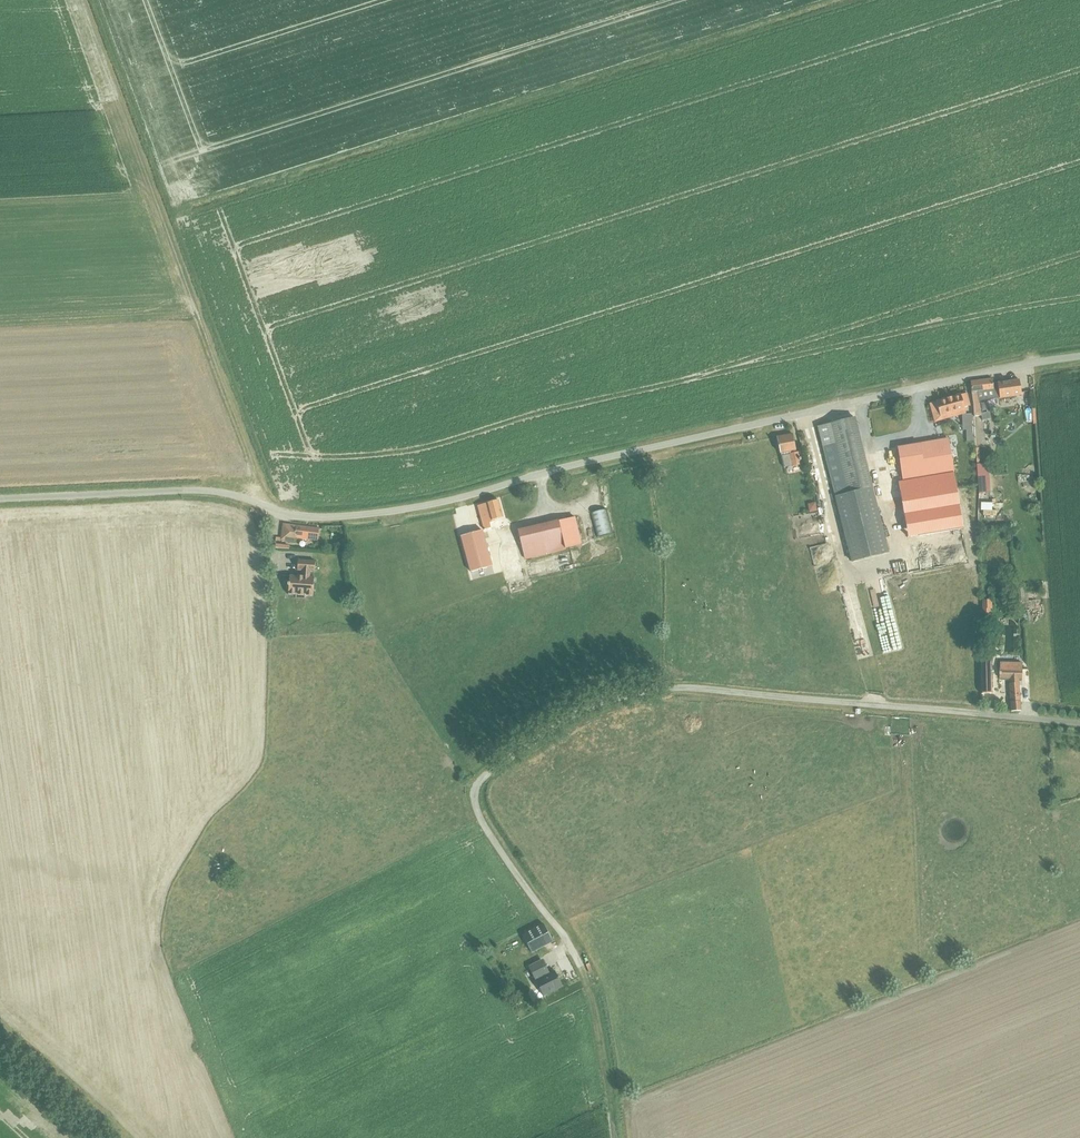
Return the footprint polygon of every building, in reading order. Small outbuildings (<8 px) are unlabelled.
[(1019,379),(997,382),(997,383),(997,384),(999,398),(1021,396),(1019,379)] [(992,380),(970,382),(972,393),(974,405),(974,417),(981,416),(978,401),(998,398),(999,398),(997,384),(997,383),(992,383),(992,380)] [(965,407),(970,406),(966,393),(929,404),(934,422),(958,415),(957,412),(966,409),(965,407)] [(971,415),(962,415),(963,430),(966,430),(966,442),(973,441),(971,415)] [(975,433),(983,433),(982,416),(981,416),(974,417),(975,433)] [(1027,417),(1018,417),(1018,432),(1027,432),(1027,417)] [(872,488),(854,418),(818,427),(835,497),(852,562),(888,553),(872,488)] [(795,453),(795,450),(792,434),(777,437),(777,439),(780,453),(781,453),(784,468),(792,466),(792,467),(801,465),(800,458),(799,458),(798,452),(795,453)] [(948,439),(897,448),(903,480),(897,481),(906,537),(964,526),(948,439)] [(987,463),(976,464),(978,492),(989,491),(987,463)] [(805,500),(798,501),(799,512),(807,511),(805,500)] [(502,517),(498,501),(478,506),(484,530),(490,528),(489,523),(493,522),(493,519),(502,517)] [(596,537),(613,533),(607,509),(590,513),(596,537)] [(581,544),(575,518),(558,521),(558,522),(518,531),(525,558),(581,544)] [(319,528),(283,524),(281,540),(287,541),(294,542),(295,538),(317,541),(319,528)] [(482,530),(461,536),(471,571),(492,565),(482,530)] [(572,555),(558,559),(561,572),(575,569),(572,555)] [(310,577),(310,571),(314,572),(315,561),(298,560),(297,570),(302,571),(302,576),(289,575),(289,583),(288,583),(287,587),(289,587),(288,594),(295,595),(295,598),(305,598),(305,596),(312,596),(314,577),(310,577)] [(992,600),(982,600),(982,608),(990,608),(992,608),(992,600)] [(991,694),(991,675),(990,658),(980,658),(981,694),(991,694)] [(1000,668),(999,678),(1008,679),(1009,684),(1011,711),(1021,711),(1019,679),(1022,680),(1022,675),(1022,669),(1022,663),(1000,662),(1000,668)] [(553,942),(543,924),(522,936),(531,953),(553,942)] [(574,970),(567,956),(559,960),(566,974),(564,975),(568,983),(574,980),(571,971),(574,970)] [(543,960),(529,967),(543,996),(563,986),(555,971),(550,974),(543,960)]
